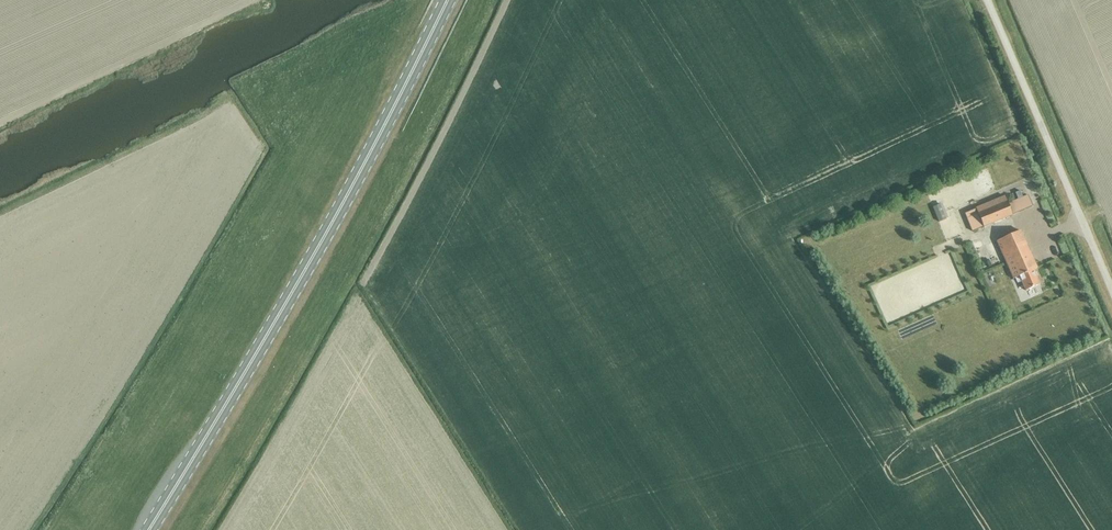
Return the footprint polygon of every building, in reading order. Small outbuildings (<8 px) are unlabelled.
[(1032,206),(1028,195),(1008,203),(1012,215),(1032,206)] [(1008,203),(1005,196),(975,208),(983,227),(1012,215),(1008,203)] [(1025,290),(1040,284),(1033,270),(1037,268),(1020,231),(997,241),(1013,279),(1019,276),(1025,290)] [(993,286),(994,290),(1010,283),(1008,277),(997,282),(998,283),(993,286)]
